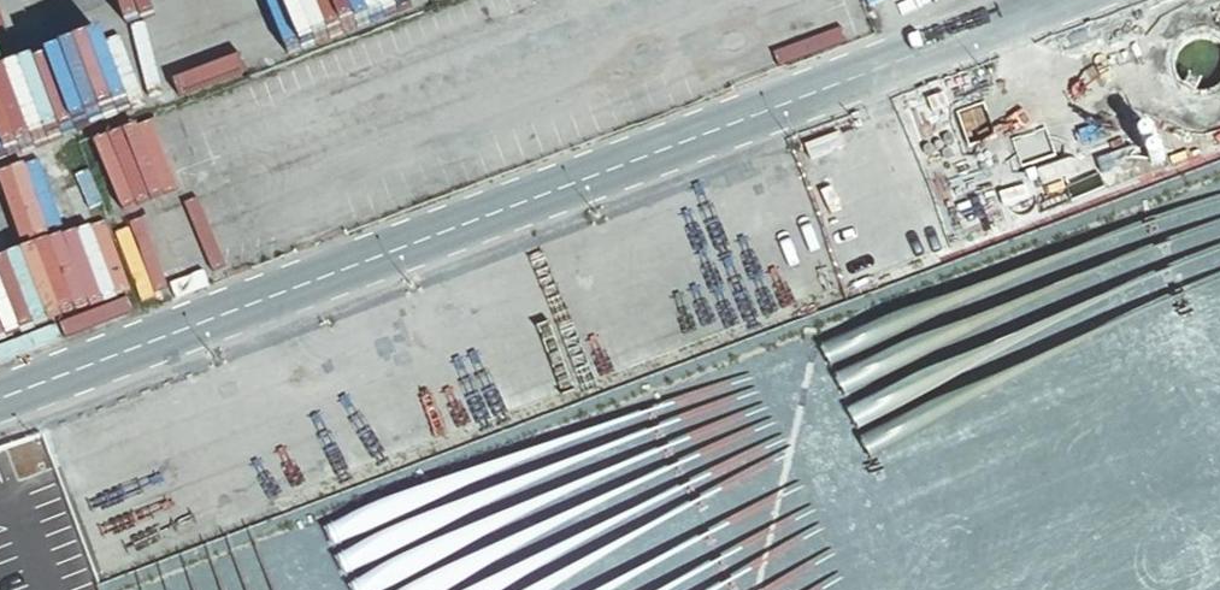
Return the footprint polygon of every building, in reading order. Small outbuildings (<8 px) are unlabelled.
[(177,116),(97,147),(112,188),(136,180),(141,193),(175,180),(170,167),(193,158),(177,116)]
